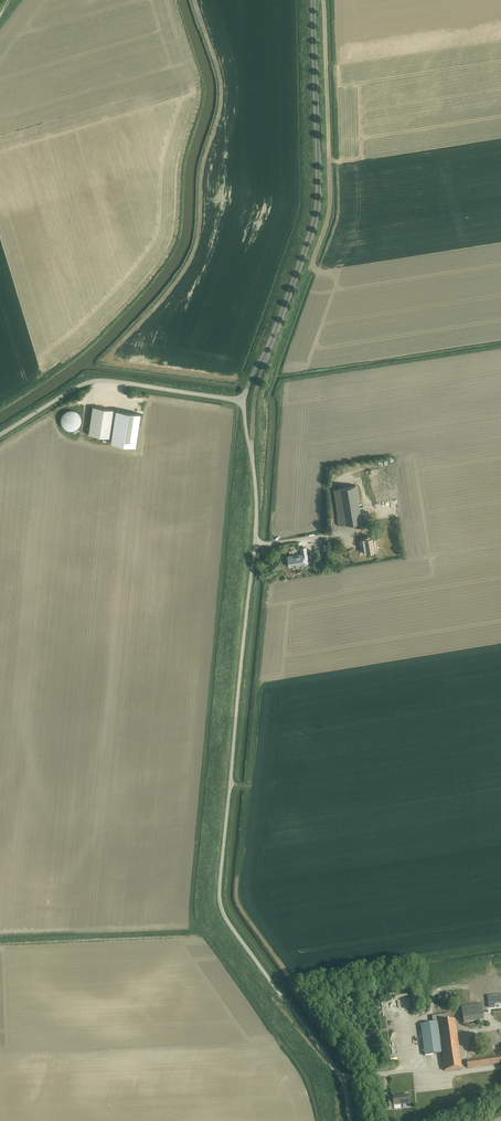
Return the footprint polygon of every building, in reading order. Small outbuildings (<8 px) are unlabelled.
[(93,406),(89,434),(112,438),(111,443),(136,446),(141,414),(93,406)] [(70,431),(74,430),(76,429),(79,427),(80,425),(81,422),(81,419),(80,416),(79,413),(76,411),(73,410),(70,410),(66,411),(64,413),(62,415),(61,418),(61,422),(62,425),(64,428),(67,430),(70,431)] [(374,470),(366,471),(370,493),(378,492),(374,470)] [(357,527),(362,526),(356,485),(338,488),(338,489),(333,490),(336,508),(338,525),(356,523),(357,527)] [(360,546),(363,545),(364,553),(376,552),(373,537),(362,539),(362,540),(359,540),(360,546)] [(308,564),(306,548),(301,549),(302,554),(291,556),(292,566),(308,564)] [(481,1003),(478,1004),(461,1006),(463,1023),(484,1020),(481,1003)] [(425,1056),(442,1053),(445,1071),(462,1068),(455,1020),(451,1020),(450,1014),(432,1016),(433,1023),(420,1025),(425,1056)] [(492,1032),(494,1044),(500,1043),(500,1030),(492,1032)] [(466,1060),(467,1068),(500,1063),(500,1055),(466,1060)] [(394,1108),(394,1105),(409,1104),(408,1095),(393,1096),(393,1101),(386,1102),(387,1109),(392,1108),(394,1108)]
